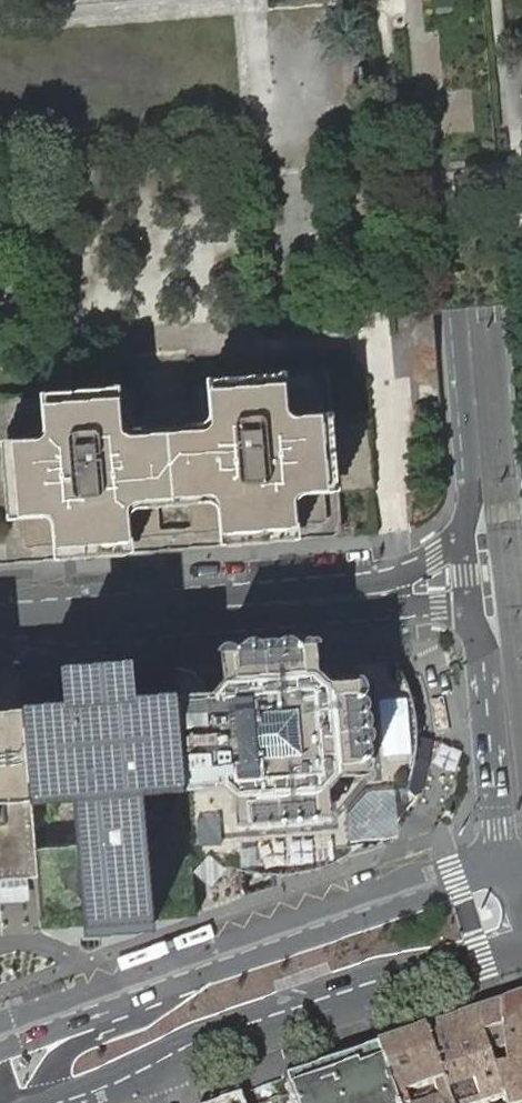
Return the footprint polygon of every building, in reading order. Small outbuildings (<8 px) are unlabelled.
[(344,537),(340,492),(333,414),(330,377),(189,389),(190,399),(165,401),(140,403),(139,393),(0,405),(0,567),(344,537)] [(203,693),(178,695),(187,787),(187,791),(194,875),(197,871),(212,853),(229,868),(241,871),(258,873),(273,873),(289,873),(306,871),(325,866),(347,858),(346,840),(344,809),(353,800),(362,791),(397,790),(407,789),(411,778),(414,767),(416,755),(417,742),(417,727),(416,711),(413,699),(410,688),(404,673),(396,658),(387,644),(380,632),(317,636),(222,644),(225,678),(215,692),(203,693)] [(89,916),(90,932),(152,927),(151,910),(196,906),(194,875),(187,791),(187,787),(178,695),(159,697),(136,699),(132,660),(61,666),(64,704),(24,707),(32,803),(38,877),(42,920),(89,916)] [(22,690),(0,692),(0,880),(38,877),(32,803),(24,707),(22,690)] [(344,809),(346,840),(399,836),(397,790),(362,791),(353,800),(344,809)] [(212,853),(197,871),(215,886),(229,868),(212,853)] [(425,1030),(443,1081),(451,1102),(488,1102),(489,1102),(504,1098),(506,1102),(521,1102),(521,996),(425,1030)] [(443,1081),(425,1030),(378,1047),(384,1063),(396,1098),(398,1102),(407,1102),(404,1095),(434,1084),(438,1098),(425,1102),(451,1102),(443,1081)] [(287,1079),(295,1102),(398,1102),(378,1047),(287,1079)]
